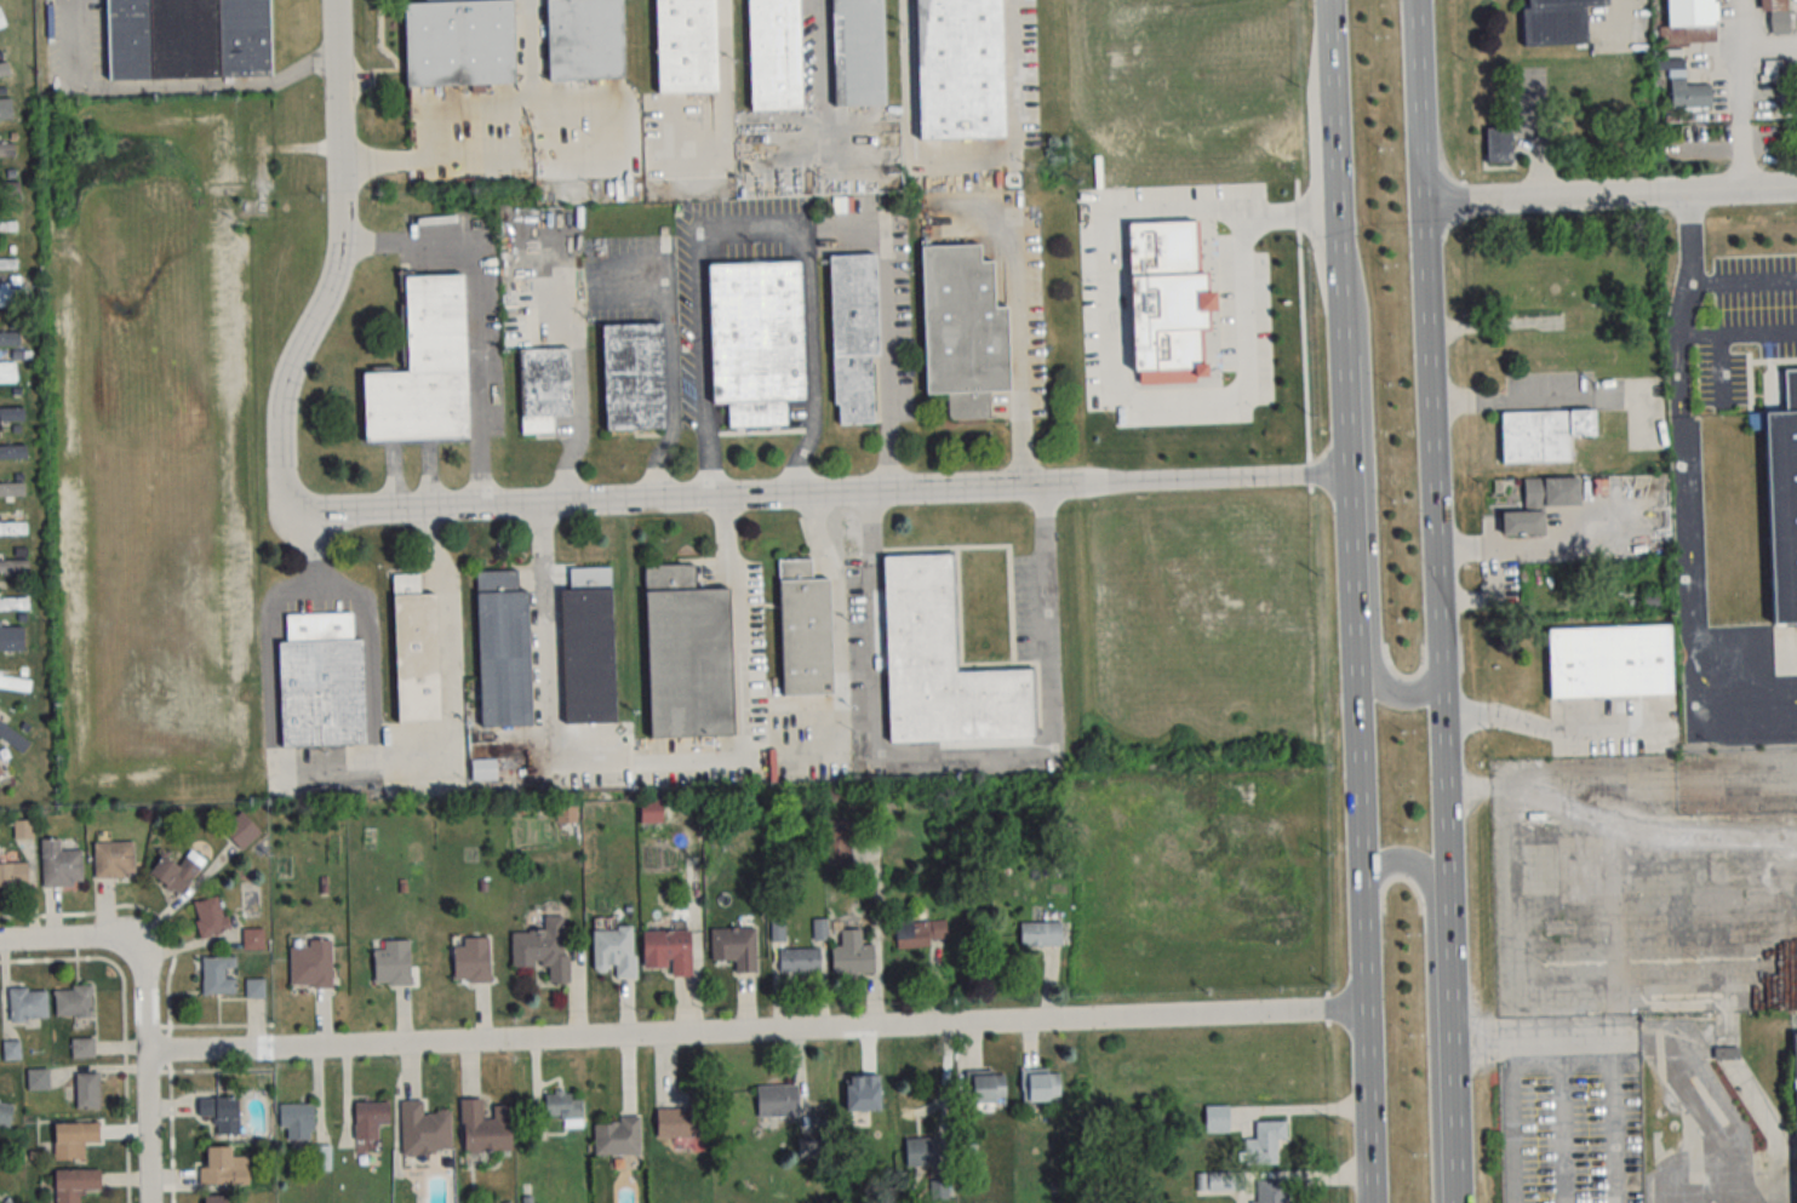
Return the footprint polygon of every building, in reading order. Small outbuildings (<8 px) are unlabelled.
[(115,80),(273,74),(271,0),(113,0),(115,80)] [(428,1),(410,1),(412,88),(520,85),(516,0),(428,0),(428,1)] [(553,79),(630,76),(627,0),(549,0),(553,79)] [(663,93),(721,92),(719,0),(661,0),(663,93)] [(760,110),(803,108),(798,0),(753,0),(760,110)] [(842,108),(891,107),(887,0),(838,0),(842,108)] [(923,139),(1009,137),(1005,0),(918,0),(923,139)] [(1606,0),(1523,0),(1524,47),(1587,45),(1585,7),(1606,6),(1606,0)] [(1666,28),(1714,28),(1714,0),(1665,0),(1666,28)] [(1754,14),(1769,13),(1770,33),(1788,32),(1786,0),(1753,0),(1754,14)] [(11,24),(1,5),(0,5),(0,28),(11,24)] [(8,73),(6,59),(0,61),(0,75),(8,73)] [(1710,108),(1709,85),(1684,86),(1684,61),(1653,62),(1654,70),(1670,69),(1671,109),(1710,108)] [(0,107),(0,119),(15,119),(13,107),(0,107)] [(1512,128),(1484,128),(1484,166),(1512,166),(1512,128)] [(18,155),(17,142),(0,143),(0,156),(18,155)] [(0,183),(0,195),(18,195),(18,183),(0,183)] [(21,231),(19,219),(0,220),(0,232),(21,231)] [(1138,225),(1144,383),(1217,380),(1215,363),(1206,363),(1204,330),(1218,328),(1217,311),(1225,310),(1224,288),(1214,288),(1213,274),(1202,274),(1200,223),(1138,225)] [(927,246),(931,394),(951,393),(951,419),(996,418),(996,393),(1018,391),(1015,305),(1000,305),(998,263),(984,263),(984,245),(927,246)] [(835,256),(841,424),(882,422),(876,254),(835,256)] [(21,268),(21,259),(0,260),(0,269),(21,268)] [(712,262),(716,402),(731,401),(732,428),(792,425),(791,397),(806,397),(802,260),(712,262)] [(411,275),(414,372),(368,373),(371,441),(475,437),(469,274),(411,275)] [(19,307),(18,287),(0,288),(0,307),(19,307)] [(22,344),(21,319),(0,319),(0,344),(22,344)] [(608,326),(613,429),(670,426),(665,322),(608,326)] [(520,348),(523,432),(559,431),(557,416),(577,414),(573,345),(520,348)] [(19,383),(18,362),(0,363),(0,384),(19,383)] [(1784,368),(1785,410),(1764,411),(1770,622),(1796,622),(1796,368),(1784,368)] [(23,400),(0,400),(0,420),(23,420),(23,400)] [(1569,462),(1569,435),(1594,435),(1594,410),(1500,411),(1501,463),(1569,462)] [(30,458),(30,445),(0,445),(0,459),(30,458)] [(1578,506),(1578,477),(1523,477),(1523,506),(1578,506)] [(25,495),(0,496),(0,484),(25,483),(25,495)] [(1501,510),(1501,536),(1544,536),(1544,510),(1501,510)] [(29,534),(29,521),(0,522),(0,535),(29,534)] [(887,556),(894,743),(1038,737),(1035,666),(965,670),(960,554),(887,556)] [(30,571),(29,557),(0,559),(0,572),(30,571)] [(784,558),(788,692),(837,691),(834,577),(820,577),(820,557),(784,558)] [(652,567),(656,737),(739,734),(736,589),(703,590),(703,566),(652,567)] [(560,588),(565,727),(620,724),(616,568),(574,569),(576,586),(560,588)] [(481,573),(485,727),(538,726),(534,591),(520,591),(520,572),(481,573)] [(423,574),(395,575),(400,721),(445,720),(440,594),(423,594),(423,574)] [(30,611),(30,597),(0,599),(0,611),(30,611)] [(292,614),(293,640),(285,641),(287,744),(371,743),(367,635),(359,635),(359,612),(292,614)] [(1670,695),(1669,626),(1547,629),(1549,698),(1670,695)] [(32,647),(32,628),(0,628),(0,648),(32,647)] [(32,693),(34,680),(0,675),(0,689),(32,693)] [(24,755),(33,743),(0,719),(0,737),(24,755)] [(494,779),(494,760),(470,760),(470,779),(494,779)] [(640,821),(660,821),(660,801),(640,801),(640,821)] [(242,850),(259,832),(239,812),(222,829),(242,850)] [(42,838),(42,886),(81,886),(81,851),(59,851),(59,838),(42,838)] [(132,842),(93,842),(94,878),(133,877),(132,842)] [(205,861),(190,850),(177,866),(162,855),(148,873),(178,896),(205,861)] [(26,886),(26,862),(0,862),(0,886),(26,886)] [(199,937),(226,930),(217,896),(191,903),(199,937)] [(564,915),(542,916),(542,930),(511,931),(511,967),(547,966),(547,983),(565,983),(564,915)] [(895,947),(929,947),(929,940),(946,940),(946,921),(895,921),(895,947)] [(1060,923),(1019,923),(1019,947),(1060,947),(1060,923)] [(593,927),(593,965),(615,965),(615,978),(632,978),(632,927),(593,927)] [(711,929),(711,961),(735,961),(735,973),(755,973),(755,929),(711,929)] [(243,930),(243,949),(262,949),(262,930),(243,930)] [(872,974),(872,946),(860,946),(860,930),(840,930),(840,946),(831,946),(831,974),(872,974)] [(690,976),(690,931),(642,931),(642,967),(670,967),(670,976),(690,976)] [(489,937),(462,937),(462,945),(452,945),(452,982),(489,982),(489,937)] [(330,987),(329,939),(307,940),(307,946),(289,946),(289,988),(330,987)] [(408,941),(373,941),(373,985),(408,985),(408,941)] [(779,950),(779,972),(819,972),(819,950),(779,950)] [(201,958),(201,994),(234,993),(234,957),(201,958)] [(245,979),(245,997),(263,997),(263,979),(245,979)] [(90,1016),(90,987),(54,987),(54,1016),(90,1016)] [(45,988),(7,989),(9,1020),(47,1018),(45,988)] [(70,1038),(70,1058),(93,1058),(93,1038),(70,1038)] [(27,1070),(27,1089),(45,1089),(45,1070),(27,1070)] [(1059,1071),(1021,1071),(1021,1101),(1059,1101),(1059,1071)] [(98,1109),(98,1074),(75,1074),(75,1109),(98,1109)] [(1004,1074),(969,1074),(969,1103),(1004,1103),(1004,1074)] [(796,1116),(796,1085),(752,1085),(752,1116),(796,1116)] [(705,1092),(685,1091),(685,1108),(656,1108),(656,1137),(704,1137),(705,1092)] [(544,1118),(562,1118),(562,1128),(581,1128),(581,1094),(544,1094),(544,1118)] [(197,1116),(214,1116),(214,1134),(237,1134),(237,1097),(197,1097),(197,1116)] [(509,1105),(491,1106),(491,1118),(481,1119),(481,1098),(460,1099),(461,1152),(510,1151),(509,1105)] [(400,1101),(401,1153),(450,1152),(449,1111),(422,1112),(421,1100),(400,1101)] [(377,1125),(388,1125),(388,1102),(354,1102),(354,1151),(377,1151),(377,1125)] [(9,1126),(11,1105),(0,1104),(0,1125),(9,1126)] [(278,1127),(286,1127),(286,1139),(312,1139),(312,1104),(278,1104),(278,1127)] [(1227,1107),(1204,1107),(1204,1131),(1227,1131),(1227,1107)] [(593,1120),(593,1155),(639,1155),(639,1120),(593,1120)] [(1286,1140),(1286,1121),(1255,1121),(1255,1140),(1244,1140),(1245,1165),(1276,1165),(1276,1140),(1286,1140)] [(53,1160),(84,1160),(84,1143),(98,1143),(98,1123),(53,1123),(53,1160)] [(904,1166),(935,1166),(935,1138),(904,1138),(904,1166)] [(245,1157),(230,1157),(230,1147),(204,1147),(204,1167),(198,1167),(198,1184),(245,1184),(245,1157)] [(54,1202),(79,1202),(79,1191),(99,1191),(99,1170),(53,1170),(54,1202)] [(1206,1173),(1206,1192),(1243,1192),(1243,1173),(1206,1173)] [(1256,1181),(1256,1202),(1286,1202),(1286,1181),(1256,1181)]
